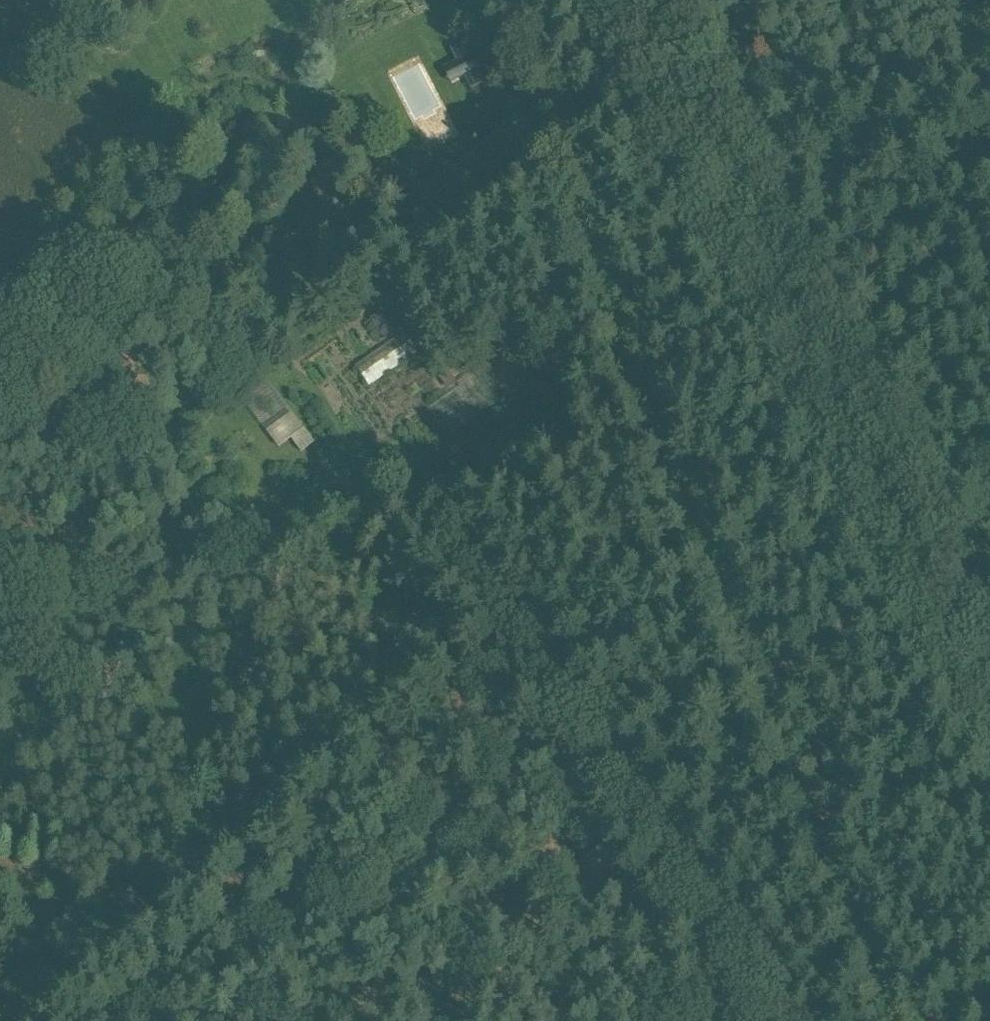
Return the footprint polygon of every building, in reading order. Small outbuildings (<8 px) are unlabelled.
[(482,56),(448,73),(453,83),(465,77),(471,90),(493,79),(482,56)] [(388,306),(371,318),(386,338),(402,326),(388,306)] [(378,389),(418,361),(403,340),(363,368),(378,389)] [(291,411),(267,430),(281,448),(293,438),(302,451),(315,441),(291,411)]
